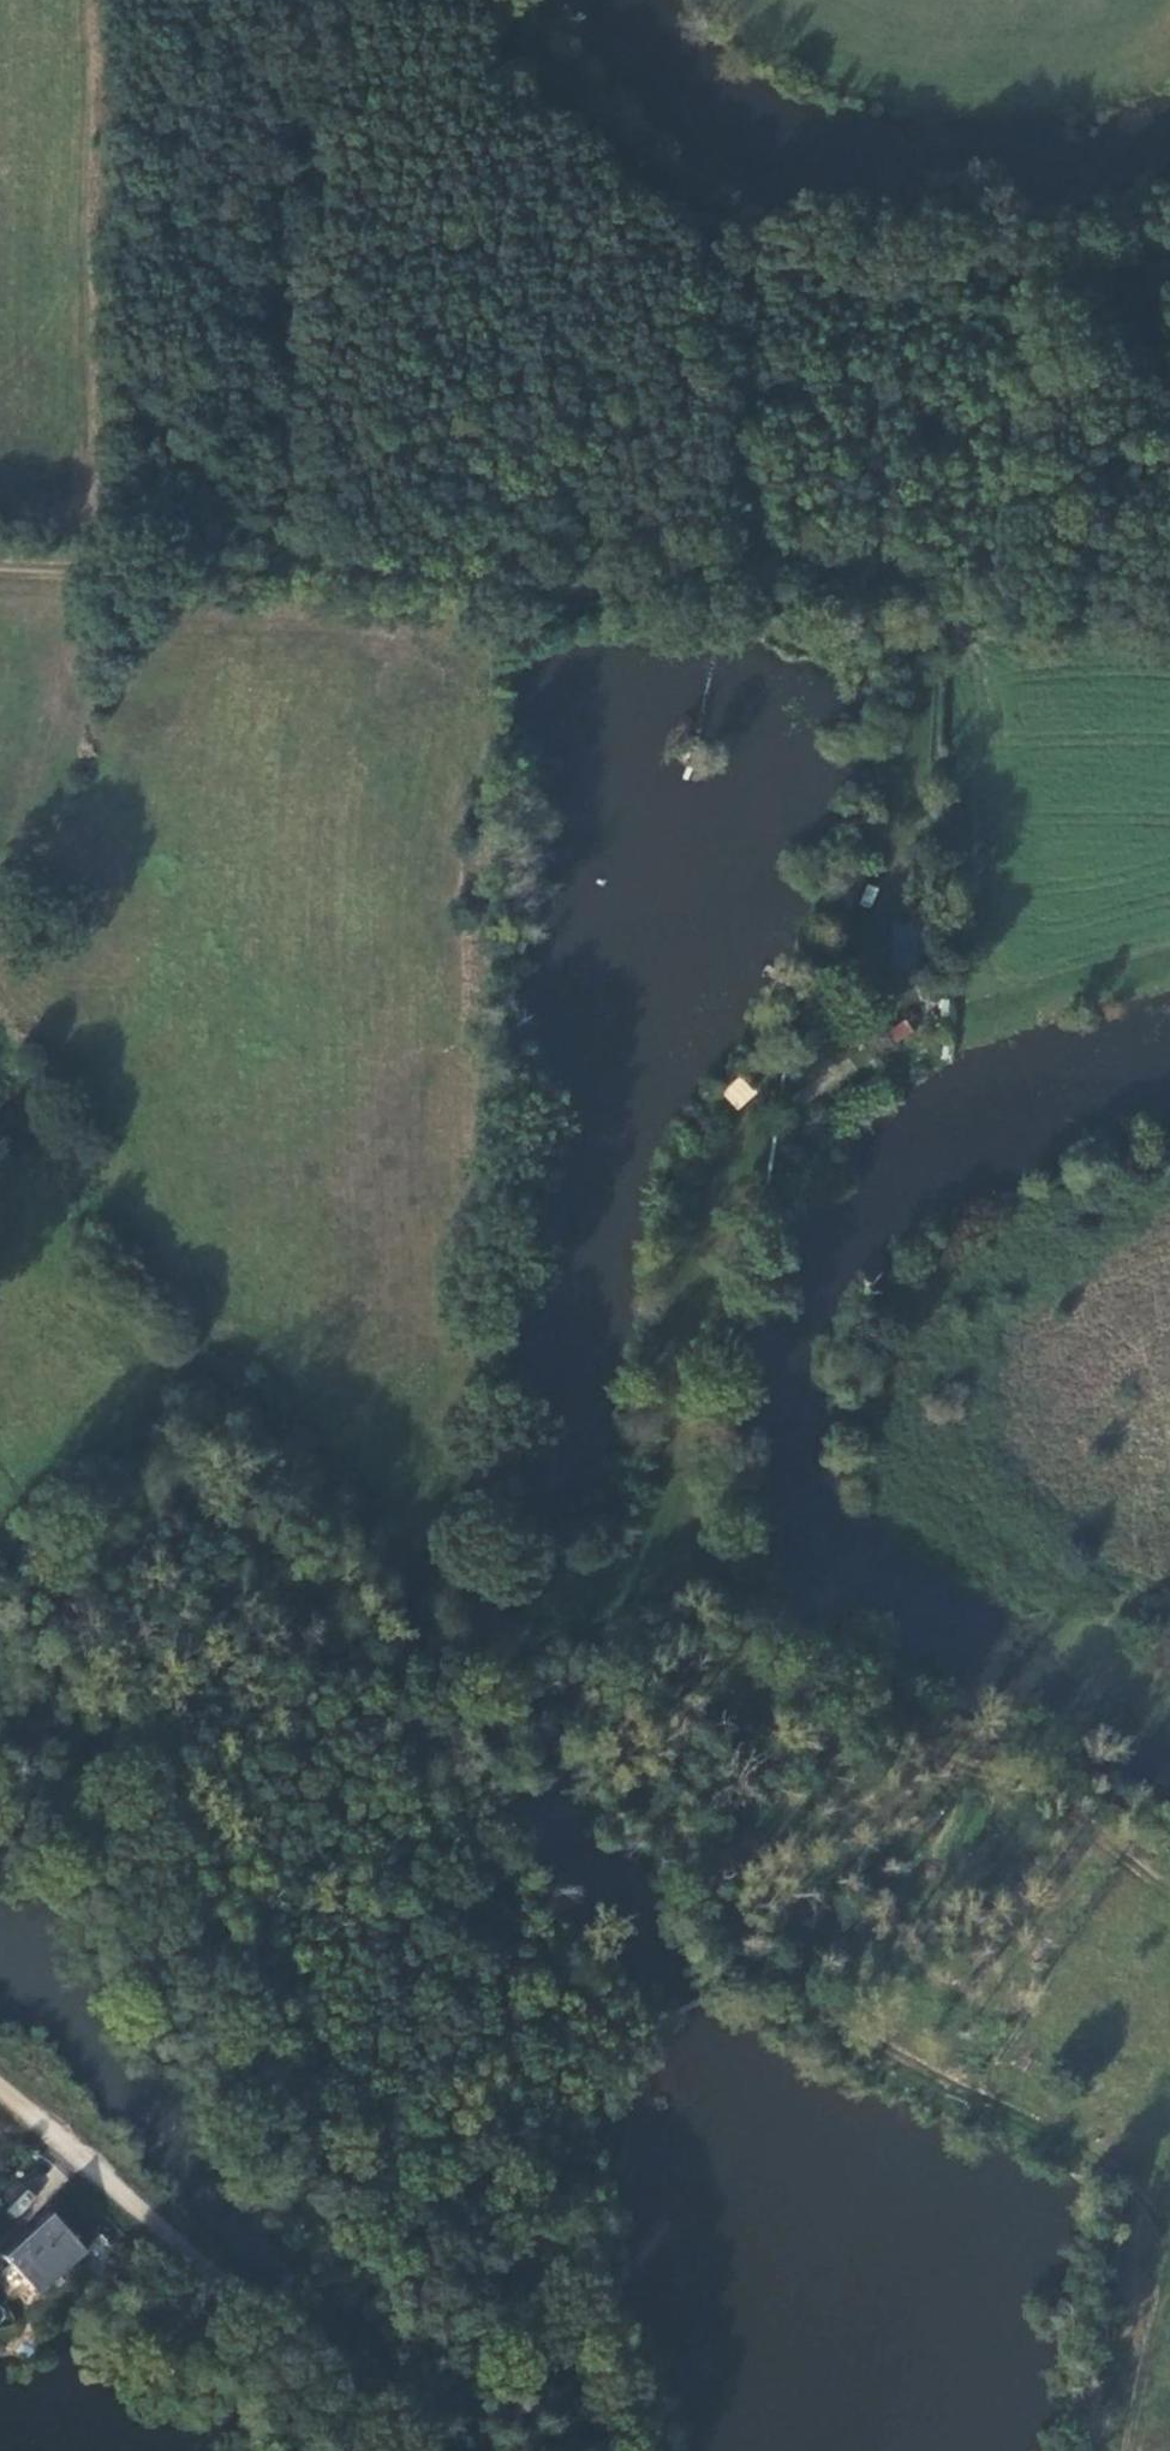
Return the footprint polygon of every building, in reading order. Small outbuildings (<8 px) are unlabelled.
[(740,1110),(757,1090),(738,1074),(721,1094),(740,1110)] [(88,2248),(48,2211),(0,2255),(34,2291),(62,2264),(68,2269),(88,2248)]
